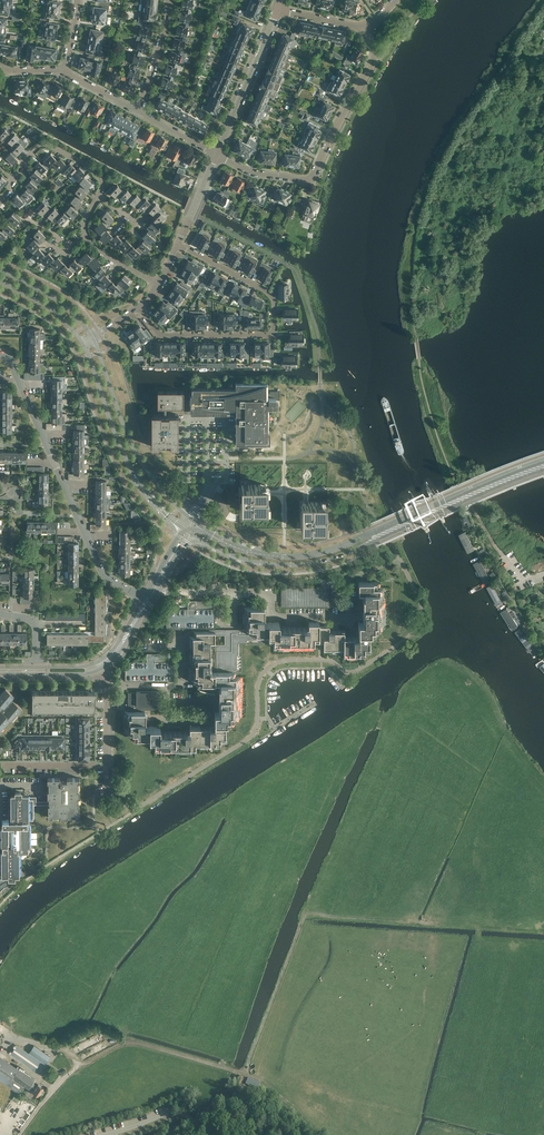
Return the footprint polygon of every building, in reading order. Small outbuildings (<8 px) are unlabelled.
[(47,8),(59,10),(60,6),(62,6),(62,2),(58,2),(58,0),(43,0),(43,1),(47,1),(47,0),(48,1),(47,8)] [(185,8),(191,9),(191,8),(192,9),(194,9),(195,0),(182,0),(181,7),(185,8)] [(250,4),(248,8),(259,12),(261,9),(260,8),(261,5),(250,0),(249,3),(250,4)] [(324,7),(329,9),(329,8),(331,8),(333,0),(325,0),(324,7)] [(347,12),(350,0),(341,0),(341,1),(339,1),(339,5),(340,5),(339,11),(347,12)] [(350,0),(347,12),(355,14),(356,10),(359,10),(359,6),(357,6),(358,0),(359,0),(354,0),(354,1),(350,0)] [(141,10),(143,11),(156,12),(157,4),(145,3),(142,2),(141,10)] [(0,3),(0,11),(10,12),(10,9),(8,8),(9,4),(0,3)] [(94,10),(93,14),(105,16),(106,11),(108,12),(109,4),(101,4),(101,7),(99,6),(99,7),(93,6),(92,10),(94,10)] [(45,16),(45,18),(53,20),(54,17),(60,18),(60,15),(59,15),(59,10),(47,8),(46,16),(45,16)] [(185,12),(180,11),(179,20),(183,21),(188,22),(189,22),(190,19),(192,20),(192,16),(191,16),(191,14),(194,14),(194,9),(192,9),(191,8),(191,9),(185,8),(185,12)] [(259,12),(248,8),(247,12),(243,10),(242,13),(255,19),(256,16),(258,17),(259,13),(259,12)] [(156,12),(143,11),(143,15),(143,16),(143,18),(154,20),(154,18),(155,18),(156,12)] [(105,16),(93,14),(93,19),(92,18),(91,22),(97,22),(97,23),(99,23),(98,26),(106,28),(107,27),(107,21),(105,21),(105,16)] [(232,15),(231,19),(235,20),(233,23),(237,25),(235,29),(237,30),(249,34),(250,35),(252,30),(251,30),(252,27),(240,22),(242,19),(232,15)] [(45,22),(44,29),(56,31),(56,28),(58,28),(59,25),(53,24),(53,20),(45,18),(43,18),(42,21),(45,22)] [(136,21),(135,24),(143,25),(142,27),(140,26),(140,29),(138,29),(137,32),(139,32),(138,35),(146,37),(150,38),(153,29),(148,28),(149,23),(144,22),(136,21)] [(181,34),(181,35),(186,36),(187,36),(187,33),(189,34),(190,30),(188,29),(188,27),(188,26),(188,22),(183,21),(183,25),(177,25),(176,34),(181,34)] [(307,23),(299,22),(297,33),(300,33),(300,32),(305,33),(307,23)] [(307,23),(305,33),(309,34),(309,35),(312,36),(314,25),(307,23)] [(314,25),(312,36),(315,36),(320,37),(322,26),(314,25)] [(91,32),(90,36),(102,39),(103,34),(105,35),(106,28),(98,26),(97,29),(96,29),(96,30),(90,28),(89,32),(91,32)] [(322,26),(320,37),(324,38),(327,39),(329,28),(322,26)] [(329,28),(327,39),(330,40),(331,39),(335,40),(337,30),(329,28)] [(56,31),(44,29),(43,34),(42,34),(41,37),(56,40),(56,37),(55,36),(56,31)] [(237,33),(235,37),(246,42),(249,34),(237,30),(236,33),(237,33)] [(337,30),(335,40),(339,41),(339,42),(342,42),(345,31),(337,30)] [(138,35),(134,34),(134,37),(137,37),(136,40),(137,40),(134,48),(136,49),(141,50),(147,52),(149,43),(144,42),(146,37),(138,35)] [(172,46),(177,48),(182,49),(183,50),(184,47),(185,47),(186,44),(185,43),(185,41),(187,41),(188,37),(186,36),(181,35),(179,40),(175,38),(172,46)] [(283,35),(280,42),(289,46),(291,42),(292,42),(293,39),(283,35)] [(90,36),(88,44),(101,47),(102,43),(101,43),(102,39),(90,36)] [(233,41),(231,44),(243,49),(246,42),(235,37),(234,41),(233,41)] [(280,42),(277,49),(287,53),(288,50),(289,46),(280,42)] [(5,44),(3,54),(8,55),(9,56),(11,56),(12,55),(16,56),(17,47),(10,46),(10,45),(5,44)] [(32,45),(28,44),(26,59),(33,60),(34,58),(36,47),(32,46),(32,45)] [(88,52),(97,54),(100,54),(101,47),(88,44),(88,47),(86,46),(85,51),(88,52)] [(231,47),(229,51),(240,56),(243,49),(231,44),(230,47),(231,47)] [(43,47),(36,46),(36,47),(34,58),(44,59),(46,48),(43,48),(43,47)] [(46,48),(44,59),(47,60),(48,59),(55,60),(56,54),(57,54),(58,49),(49,48),(49,49),(46,48)] [(169,60),(173,61),(178,63),(179,63),(180,60),(181,61),(182,57),(181,57),(181,55),(183,55),(184,52),(182,51),(182,49),(177,48),(176,53),(171,51),(169,60)] [(348,55),(345,59),(350,62),(351,60),(357,64),(360,59),(362,59),(363,56),(362,55),(363,54),(361,53),(362,52),(356,48),(351,56),(348,55)] [(141,50),(136,49),(135,54),(134,53),(134,56),(132,55),(131,59),(132,59),(132,62),(142,65),(145,57),(140,55),(141,50)] [(277,49),(274,56),(283,60),(285,56),(286,56),(287,53),(277,49)] [(227,55),(225,58),(237,63),(240,56),(229,51),(228,56),(227,55)] [(88,52),(87,56),(90,56),(90,59),(81,57),(79,68),(86,69),(87,70),(90,71),(93,60),(95,60),(97,54),(88,52)] [(93,60),(90,71),(90,74),(98,75),(99,70),(100,70),(102,64),(100,64),(102,55),(100,54),(97,54),(95,60),(93,60)] [(274,56),(271,63),(281,68),(282,65),(281,64),(283,60),(274,56)] [(225,62),(223,66),(234,70),(237,63),(225,58),(224,61),(225,62)] [(165,72),(169,74),(174,76),(175,76),(175,73),(177,74),(179,69),(181,70),(183,66),(178,64),(178,63),(173,61),(172,65),(167,64),(165,72)] [(128,76),(133,78),(137,79),(140,71),(136,69),(137,64),(132,62),(131,68),(130,67),(129,70),(127,69),(126,73),(128,73),(127,76),(128,76)] [(271,63),(268,71),(277,75),(279,70),(280,71),(281,68),(271,63)] [(221,69),(219,73),(231,77),(234,70),(223,66),(222,70),(221,69)] [(109,68),(108,71),(106,76),(110,77),(109,82),(118,84),(121,74),(118,73),(118,71),(115,70),(114,72),(112,71),(112,72),(110,71),(111,68),(109,68)] [(339,72),(337,76),(346,81),(349,74),(340,69),(338,72),(339,72)] [(268,71),(265,78),(275,82),(276,79),(275,79),(277,75),(268,71)] [(216,80),(217,80),(228,85),(231,77),(217,72),(216,75),(218,76),(216,80)] [(174,76),(169,74),(168,78),(163,77),(160,85),(171,89),(171,86),(173,87),(174,83),(173,83),(173,80),(174,76)] [(133,78),(128,76),(126,82),(125,81),(125,84),(123,83),(122,87),(124,87),(123,90),(133,93),(136,85),(131,83),(133,78)] [(333,80),(332,82),(342,88),(346,81),(337,76),(335,80),(333,80)] [(265,78),(262,85),(271,89),(273,85),(275,82),(265,78)] [(15,84),(14,85),(14,87),(15,87),(15,91),(20,91),(21,93),(25,93),(25,94),(30,94),(30,86),(27,86),(27,80),(15,80),(15,84)] [(46,83),(40,80),(35,89),(37,91),(36,93),(40,95),(41,92),(43,93),(42,94),(45,96),(46,94),(51,86),(48,84),(49,83),(46,82),(46,83)] [(215,84),(213,87),(225,92),(228,85),(217,80),(216,84),(215,84)] [(330,82),(327,88),(339,95),(342,88),(332,82),(332,83),(330,82)] [(54,87),(51,86),(46,94),(47,95),(46,95),(47,96),(46,96),(56,102),(56,101),(57,101),(62,91),(63,91),(64,89),(64,88),(56,84),(54,87)] [(318,87),(313,84),(311,88),(315,89),(322,93),(323,90),(318,87),(318,88),(317,87),(318,87)] [(262,85),(258,92),(269,96),(270,93),(269,93),(271,89),(262,85)] [(213,90),(211,95),(222,99),(225,92),(213,87),(212,90),(213,90)] [(322,93),(315,89),(312,94),(313,96),(316,98),(318,97),(320,103),(322,104),(320,108),(330,113),(333,106),(324,101),(325,99),(326,99),(327,96),(322,93)] [(158,96),(161,97),(156,107),(162,111),(167,103),(163,101),(166,96),(165,96),(167,93),(161,90),(158,96)] [(258,92),(255,99),(265,103),(267,99),(269,96),(258,92)] [(61,98),(59,102),(63,104),(62,106),(67,109),(68,107),(69,107),(72,102),(74,104),(77,99),(74,98),(74,97),(72,96),(71,96),(66,93),(63,99),(61,98)] [(208,98),(207,101),(208,102),(219,106),(222,99),(211,95),(210,99),(208,98)] [(77,99),(74,104),(77,105),(76,107),(79,108),(78,110),(81,112),(82,110),(84,111),(88,104),(88,105),(90,102),(89,102),(89,101),(82,97),(79,101),(77,99)] [(255,99),(252,106),(263,111),(264,108),(263,107),(265,103),(255,99)] [(167,103),(162,111),(169,114),(174,107),(170,104),(171,102),(169,100),(167,103)] [(89,106),(85,113),(89,115),(91,112),(98,116),(104,107),(96,102),(96,103),(95,103),(93,106),(94,107),(93,108),(89,106)] [(219,106),(208,102),(207,106),(203,104),(202,107),(216,113),(217,111),(218,111),(220,106),(219,106)] [(252,106),(249,113),(259,117),(261,113),(261,114),(263,111),(252,106)] [(174,107),(169,114),(176,118),(180,110),(174,107)] [(318,112),(316,111),(314,115),(319,118),(320,116),(326,120),(330,113),(320,108),(318,112)] [(103,117),(97,127),(101,129),(101,127),(103,128),(105,124),(110,127),(117,114),(118,113),(113,111),(113,112),(110,110),(106,119),(103,117)] [(180,110),(176,118),(183,122),(187,114),(180,110)] [(259,117),(249,113),(246,120),(257,125),(258,122),(257,122),(259,117)] [(117,114),(110,127),(108,131),(112,133),(115,131),(116,129),(118,131),(125,118),(117,114)] [(187,114),(183,122),(190,125),(194,118),(187,114)] [(125,118),(118,131),(117,133),(118,133),(119,131),(126,135),(133,122),(125,118)] [(194,118),(190,125),(197,129),(201,121),(194,118)] [(201,121),(197,129),(204,133),(209,123),(206,122),(205,123),(201,121)] [(304,131),(308,133),(317,137),(321,130),(318,129),(319,127),(309,121),(304,131)] [(133,122),(126,135),(133,139),(134,137),(134,138),(137,133),(135,132),(139,125),(133,122)] [(0,129),(0,138),(3,141),(5,138),(10,133),(3,126),(0,129)] [(139,136),(136,140),(143,144),(144,142),(145,140),(149,142),(154,132),(147,129),(145,133),(144,134),(144,135),(142,138),(139,136)] [(10,133),(5,138),(13,145),(17,141),(20,138),(12,131),(10,133)] [(304,136),(302,139),(304,140),(305,140),(314,144),(317,137),(308,133),(306,137),(304,136)] [(156,145),(152,143),(147,151),(148,152),(153,155),(155,154),(159,147),(163,149),(163,148),(165,149),(168,145),(166,144),(168,140),(161,136),(156,145)] [(234,150),(241,154),(246,145),(242,142),(239,140),(234,150)] [(292,143),(290,146),(294,148),(299,151),(301,147),(310,151),(314,144),(305,140),(302,144),(299,142),(297,146),(292,143)] [(17,141),(13,145),(15,148),(13,150),(17,155),(25,147),(17,141)] [(182,148),(175,145),(173,148),(171,147),(166,155),(176,160),(173,165),(177,167),(179,164),(182,159),(178,156),(182,148)] [(246,145),(241,154),(248,157),(253,147),(250,146),(250,147),(246,145)] [(17,155),(13,150),(5,157),(13,164),(18,159),(15,157),(17,155)] [(259,161),(267,162),(268,152),(264,151),(260,150),(259,161)] [(183,159),(180,165),(186,167),(187,165),(188,163),(192,165),(193,163),(195,164),(197,160),(195,159),(197,156),(190,152),(186,160),(183,159)] [(268,152),(267,162),(274,163),(276,152),(272,152),(268,152)] [(51,153),(44,161),(49,166),(51,164),(53,166),(58,161),(58,160),(51,153)] [(283,165),(291,166),(292,155),(288,154),(285,153),(283,165)] [(292,155),(291,166),(299,167),(300,155),(297,155),(297,156),(292,155)] [(67,165),(60,158),(58,160),(58,161),(53,166),(58,170),(60,169),(62,171),(63,170),(67,165)] [(39,161),(34,166),(42,173),(49,166),(44,161),(41,163),(39,161)] [(77,169),(70,163),(67,165),(63,170),(62,171),(61,172),(66,176),(67,174),(68,175),(70,177),(72,174),(77,170),(77,169)] [(37,168),(30,175),(37,182),(44,175),(42,173),(34,166),(37,168)] [(77,170),(72,174),(80,181),(84,177),(82,174),(84,172),(79,167),(77,169),(77,170)] [(178,171),(173,183),(181,186),(184,180),(188,181),(189,178),(185,176),(181,174),(183,173),(185,169),(178,167),(177,171),(178,171)] [(229,183),(230,184),(233,179),(232,178),(233,175),(225,171),(220,181),(223,182),(222,184),(225,186),(226,184),(228,185),(229,183)] [(32,178),(25,185),(33,192),(40,185),(37,182),(30,175),(32,178)] [(82,184),(80,186),(85,191),(87,193),(90,190),(87,188),(91,184),(84,177),(80,181),(82,184)] [(233,179),(230,184),(233,185),(232,187),(235,188),(234,190),(237,192),(238,190),(240,191),(245,181),(237,177),(236,180),(233,179)] [(246,195),(246,196),(249,198),(250,196),(254,197),(259,187),(252,184),(250,187),(246,194),(246,195)] [(28,187),(21,195),(26,199),(28,202),(33,197),(32,196),(34,194),(33,192),(25,185),(28,187)] [(115,197),(117,195),(122,190),(117,185),(115,188),(113,185),(108,190),(115,197)] [(78,193),(75,196),(80,200),(87,193),(85,191),(80,186),(75,191),(78,193)] [(259,200),(258,202),(263,204),(266,196),(265,195),(265,194),(266,190),(259,187),(254,197),(259,200)] [(273,198),(280,201),(284,190),(277,187),(276,190),(275,190),(273,194),(274,194),(273,198)] [(122,190),(117,195),(125,202),(127,199),(132,194),(127,189),(125,192),(122,190)] [(219,193),(217,192),(213,200),(223,205),(229,194),(224,192),(221,190),(219,193)] [(284,190),(280,201),(287,204),(288,201),(289,201),(291,197),(290,197),(291,193),(284,190)] [(132,194),(127,199),(134,206),(136,204),(141,199),(136,194),(134,196),(132,194)] [(18,197),(16,195),(11,200),(18,207),(26,199),(21,195),(18,197)] [(68,203),(71,205),(76,210),(83,203),(80,200),(75,196),(68,203)] [(144,196),(141,199),(136,204),(144,211),(146,208),(151,203),(144,196)] [(295,205),(301,207),(302,204),(303,204),(303,206),(305,206),(304,210),(305,210),(304,212),(306,213),(304,220),(305,220),(306,221),(307,222),(308,222),(309,222),(310,221),(310,220),(312,220),(312,219),(313,219),(319,202),(313,200),(312,201),(309,200),(309,202),(297,198),(295,205)] [(151,203),(146,208),(153,215),(158,210),(160,208),(153,201),(151,203)] [(42,206),(40,204),(35,209),(42,216),(45,213),(50,208),(45,203),(42,206)] [(71,205),(64,213),(69,217),(71,215),(73,217),(78,212),(76,210),(71,205)] [(52,210),(50,208),(45,213),(52,220),(55,218),(54,218),(59,213),(54,208),(52,210)] [(158,210),(153,215),(156,217),(153,220),(158,224),(165,217),(158,210)] [(7,219),(9,221),(9,220),(15,226),(19,221),(21,218),(14,211),(7,219)] [(99,219),(102,221),(107,226),(114,219),(106,211),(99,219)] [(69,217),(64,213),(61,215),(59,213),(54,218),(55,218),(52,220),(55,223),(57,220),(62,224),(69,217)] [(9,221),(2,228),(8,233),(7,233),(10,235),(17,228),(15,226),(9,220),(9,221)] [(146,227),(149,229),(154,234),(159,229),(156,227),(158,224),(153,220),(146,227)] [(102,221),(95,229),(102,235),(107,230),(105,228),(107,226),(102,221)] [(142,237),(145,239),(149,244),(156,236),(154,234),(149,229),(142,237)] [(36,237),(33,239),(39,244),(45,237),(38,230),(33,235),(36,237)] [(107,230),(102,235),(99,238),(104,243),(107,240),(109,242),(114,237),(107,230)] [(211,235),(201,230),(197,238),(199,239),(197,242),(198,242),(199,242),(197,246),(203,249),(205,246),(206,246),(208,243),(207,242),(208,239),(209,239),(209,238),(211,235)] [(114,237),(109,242),(116,249),(119,247),(123,242),(116,235),(114,237)] [(226,243),(215,237),(209,248),(213,250),(214,251),(212,254),(219,258),(221,254),(222,255),(224,251),(222,251),(226,243)] [(39,244),(33,239),(26,247),(34,253),(34,254),(39,248),(36,246),(39,244)] [(126,239),(123,242),(119,247),(123,251),(126,249),(128,251),(133,246),(126,239)] [(145,239),(138,246),(143,251),(145,253),(152,246),(149,244),(145,239)] [(133,246),(128,251),(136,258),(143,251),(138,246),(135,249),(133,246)] [(242,252),(231,246),(225,257),(229,259),(229,258),(230,259),(228,263),(234,266),(235,265),(236,266),(239,260),(238,259),(242,252)] [(34,254),(34,253),(32,256),(39,263),(41,260),(46,255),(39,248),(34,254)] [(86,252),(79,260),(84,264),(86,262),(89,264),(93,259),(86,252)] [(46,255),(41,260),(48,267),(51,265),(56,260),(55,260),(48,253),(46,255)] [(246,254),(240,265),(246,267),(244,271),(250,274),(252,270),(253,271),(255,268),(254,267),(257,260),(253,257),(246,254)] [(93,259),(89,264),(96,271),(100,266),(98,264),(101,261),(96,256),(93,259)] [(76,257),(70,264),(75,269),(77,271),(84,264),(79,260),(76,257)] [(56,260),(51,265),(56,269),(58,267),(60,269),(65,264),(58,258),(55,260),(56,260)] [(196,274),(198,275),(204,265),(193,259),(192,262),(188,260),(184,268),(196,274)] [(262,262),(256,273),(261,276),(259,280),(265,283),(266,282),(267,283),(271,276),(269,275),(273,268),(262,262)] [(65,264),(60,269),(68,276),(75,269),(70,264),(67,267),(65,264)] [(96,271),(93,273),(100,280),(101,280),(105,275),(103,273),(105,271),(100,266),(96,271)] [(181,274),(184,275),(182,278),(191,283),(193,280),(196,274),(184,268),(181,274)] [(220,275),(215,272),(212,278),(209,277),(210,274),(210,273),(204,285),(213,290),(220,275)] [(101,280),(100,280),(98,282),(106,290),(108,287),(113,282),(105,275),(101,280)] [(124,275),(117,282),(122,287),(124,289),(125,289),(129,285),(127,282),(129,279),(124,275)] [(226,283),(228,279),(220,275),(213,290),(223,295),(230,284),(229,284),(229,285),(226,283)] [(177,282),(172,289),(183,296),(187,289),(189,290),(191,287),(182,281),(180,284),(177,282)] [(113,282),(108,287),(115,294),(118,292),(120,294),(124,289),(122,287),(117,282),(115,284),(113,282)] [(233,297),(240,286),(234,283),(231,288),(228,287),(230,284),(223,295),(224,295),(225,293),(233,297)] [(287,283),(278,283),(278,289),(279,289),(279,292),(278,292),(278,298),(287,298),(287,292),(289,292),(289,289),(287,289),(287,283)] [(245,294),(247,290),(240,286),(233,297),(244,303),(242,306),(248,295),(245,294)] [(171,296),(169,299),(178,305),(183,296),(172,289),(168,294),(171,296)] [(249,299),(247,298),(248,295),(242,306),(245,308),(248,303),(259,309),(260,307),(261,308),(264,302),(252,295),(249,299)] [(163,302),(157,308),(168,317),(167,317),(169,319),(177,310),(168,302),(166,304),(163,302)] [(153,318),(161,324),(163,322),(167,317),(168,317),(157,308),(153,313),(155,315),(153,318)] [(289,309),(283,309),(283,318),(288,318),(288,320),(292,320),(292,318),(297,318),(297,309),(291,309),(291,310),(289,310),(289,309)] [(198,311),(190,311),(190,314),(186,314),(186,323),(187,323),(190,323),(190,327),(198,328),(198,311)] [(208,311),(198,311),(198,328),(205,328),(205,325),(208,325),(208,311)] [(259,321),(259,319),(252,319),(252,316),(248,316),(248,311),(243,311),(243,314),(243,323),(244,323),(247,323),(247,328),(262,328),(262,321),(259,321)] [(218,313),(214,313),(214,323),(215,323),(218,323),(218,324),(218,327),(226,327),(226,314),(218,314),(218,313)] [(236,314),(226,314),(226,327),(226,328),(233,328),(233,324),(236,324),(236,314)] [(138,327),(132,331),(141,341),(140,342),(142,344),(152,336),(146,329),(146,330),(144,331),(142,329),(141,329),(140,330),(138,327)] [(131,340),(128,342),(132,347),(135,345),(137,344),(140,342),(141,341),(132,331),(127,335),(131,340)] [(294,334),(288,334),(288,343),(294,343),(294,344),(297,344),(297,343),(303,343),(303,334),(302,334),(302,331),(297,331),(297,335),(294,335),(294,334)] [(156,342),(156,346),(155,346),(154,346),(154,355),(163,355),(163,342),(161,342),(156,342)] [(183,343),(177,342),(177,355),(185,355),(185,346),(183,346),(183,343)] [(230,342),(230,349),(227,349),(226,349),(226,355),(226,356),(236,356),(236,343),(230,342)] [(200,343),(194,343),(194,346),(192,346),(192,355),(200,355),(200,343)] [(221,343),(215,343),(215,355),(226,355),(226,349),(223,349),(223,346),(222,346),(221,346),(221,343)] [(243,343),(236,343),(236,356),(244,356),(244,358),(248,358),(248,349),(245,349),(245,347),(244,347),(243,347),(243,343)] [(251,349),(251,356),(260,356),(260,343),(254,343),(254,349),(251,349)] [(267,343),(260,343),(260,356),(260,359),(272,359),(272,349),(272,350),(269,350),(269,347),(267,347),(267,343)] [(287,356),(281,356),(281,365),(287,365),(287,366),(290,366),(290,365),(296,365),(296,356),(290,356),(290,357),(287,357),(287,356)] [(265,402),(265,384),(237,384),(237,388),(191,388),(191,412),(199,412),(222,411),(230,412),(237,412),(236,442),(265,442),(265,406),(276,406),(276,402),(275,402),(275,399),(280,399),(280,395),(280,391),(270,391),(270,393),(268,393),(268,402),(265,402)] [(157,391),(157,407),(163,407),(165,407),(183,407),(183,391),(167,391),(167,393),(163,393),(163,391),(157,391)] [(163,414),(151,414),(151,446),(178,446),(178,441),(178,440),(178,437),(178,434),(178,433),(178,430),(178,427),(178,426),(178,423),(178,420),(178,419),(178,417),(178,416),(178,414),(165,414),(163,414)] [(240,480),(240,519),(240,528),(326,529),(326,499),(325,499),(325,464),(240,464),(240,480)] [(465,532),(459,535),(468,553),(474,550),(465,532)] [(78,543),(78,541),(73,539),(73,543),(70,543),(68,543),(68,550),(78,550),(78,543)] [(479,560),(473,564),(483,581),(489,578),(479,560)] [(320,588),(280,588),(280,594),(280,597),(280,601),(280,607),(330,607),(332,607),(338,607),(338,583),(338,579),(321,579),(320,579),(320,588)] [(359,582),(359,583),(359,592),(364,592),(364,622),(359,622),(359,632),(369,632),(379,632),(379,628),(384,628),(384,587),(379,587),(379,582),(359,582)] [(492,584),(487,587),(497,605),(502,602),(492,584)] [(95,589),(95,598),(108,598),(108,589),(95,589)] [(95,598),(95,606),(108,606),(108,598),(95,598)] [(166,628),(174,628),(179,628),(215,628),(215,601),(188,601),(188,609),(166,609),(166,628)] [(95,606),(95,615),(108,615),(108,606),(95,606)] [(243,628),(248,628),(248,629),(244,629),(244,634),(242,634),(242,642),(247,642),(247,640),(267,640),(267,639),(269,639),(269,644),(274,644),(274,648),(314,648),(314,643),(323,643),(323,637),(328,637),(328,631),(328,626),(318,626),(318,622),(308,622),(308,628),(303,628),(303,627),(298,627),(298,628),(294,628),(294,627),(289,627),(289,628),(288,628),(278,628),(278,622),(263,622),(263,617),(264,618),(264,613),(263,613),(263,607),(243,607),(243,628)] [(506,609),(502,611),(511,625),(512,624),(513,626),(516,624),(506,609)] [(95,615),(95,623),(108,623),(108,615),(95,615)] [(532,629),(527,622),(523,625),(529,632),(532,629)] [(95,623),(95,631),(108,631),(108,623),(95,623)] [(520,628),(515,632),(529,652),(534,648),(520,628)] [(10,644),(10,634),(9,634),(4,634),(4,630),(1,630),(1,634),(2,633),(2,644),(10,644)] [(10,644),(18,644),(18,634),(17,634),(12,634),(12,630),(9,630),(9,634),(10,634),(10,644)] [(18,634),(18,644),(26,644),(26,634),(20,634),(20,630),(17,630),(17,634),(18,634)] [(47,633),(47,634),(47,644),(55,644),(55,633),(55,630),(51,630),(51,633),(47,633)] [(55,633),(55,644),(63,644),(63,633),(63,630),(59,630),(59,633),(55,633)] [(63,633),(63,644),(72,644),(72,633),(72,630),(68,630),(68,633),(63,633)] [(72,633),(72,644),(80,644),(80,633),(80,630),(76,630),(76,633),(72,633)] [(80,633),(80,644),(88,644),(88,641),(88,631),(84,631),(84,633),(80,633)] [(88,631),(88,641),(104,641),(104,635),(108,635),(108,631),(95,631),(88,631)] [(323,637),(323,643),(323,644),(323,651),(344,651),(344,658),(364,658),(364,653),(369,653),(369,632),(359,632),(359,637),(347,637),(347,634),(344,634),(344,631),(328,631),(328,637),(323,637)] [(189,637),(189,651),(189,677),(193,677),(193,684),(203,684),(203,682),(214,682),(214,672),(215,672),(215,644),(215,632),(193,632),(193,637),(189,637)] [(215,644),(215,672),(235,672),(235,670),(237,670),(237,655),(239,655),(239,645),(239,644),(240,643),(242,642),(242,634),(236,634),(236,632),(232,632),(228,632),(228,644),(215,644)] [(125,662),(125,667),(125,672),(125,681),(174,681),(174,659),(174,654),(146,654),(146,662),(125,662)] [(214,672),(214,682),(220,682),(220,712),(214,712),(214,723),(225,723),(235,723),(235,718),(240,718),(240,677),(235,677),(235,672),(215,672),(214,672)] [(10,719),(12,720),(22,708),(11,699),(14,696),(5,689),(0,695),(0,731),(10,719)] [(89,691),(32,691),(32,693),(32,715),(95,715),(95,697),(95,695),(97,695),(97,691),(89,691)] [(128,693),(128,700),(128,711),(143,711),(143,710),(157,710),(157,706),(160,706),(160,691),(136,691),(136,693),(128,693)] [(128,711),(124,711),(124,732),(129,732),(129,737),(150,737),(150,748),(155,748),(155,752),(196,752),(196,748),(199,748),(199,747),(199,727),(190,727),(190,732),(160,732),(160,726),(145,727),(145,711),(143,711),(128,711)] [(199,727),(199,747),(220,747),(220,743),(225,743),(225,723),(214,723),(214,727),(199,727)] [(18,733),(14,737),(16,738),(13,741),(13,748),(16,748),(16,750),(20,750),(21,750),(22,750),(22,734),(22,733),(18,733)] [(60,778),(47,778),(47,782),(48,782),(48,801),(48,805),(48,817),(52,817),(60,817),(67,817),(67,816),(75,816),(75,817),(79,817),(79,804),(78,804),(78,801),(79,801),(79,797),(80,797),(80,790),(79,790),(79,782),(80,782),(80,778),(67,778),(67,781),(60,781),(60,778)] [(9,875),(14,875),(19,875),(19,856),(19,851),(29,851),(30,851),(31,851),(31,850),(32,850),(32,849),(32,848),(32,847),(32,846),(31,846),(31,845),(30,845),(29,845),(29,824),(27,824),(27,820),(33,820),(33,805),(48,805),(48,801),(36,801),(36,797),(28,797),(28,794),(21,794),(21,791),(15,791),(15,794),(12,794),(12,819),(2,820),(2,864),(0,864),(0,875),(9,875)] [(4,887),(5,886),(6,886),(7,886),(8,885),(9,884),(9,883),(9,882),(12,879),(10,878),(14,878),(14,875),(9,875),(8,876),(6,877),(5,877),(4,877),(3,877),(2,877),(1,878),(0,879),(0,891),(4,887)] [(16,1044),(10,1053),(39,1073),(45,1064),(16,1044)] [(29,1052),(45,1063),(50,1056),(33,1044),(29,1052)] [(35,1084),(32,1083),(34,1079),(0,1056),(0,1080),(18,1092),(23,1085),(28,1089),(28,1088),(33,1092),(38,1096),(44,1088),(38,1084),(36,1088),(33,1086),(35,1084)] [(247,1077),(245,1083),(257,1088),(259,1082),(247,1077)]
